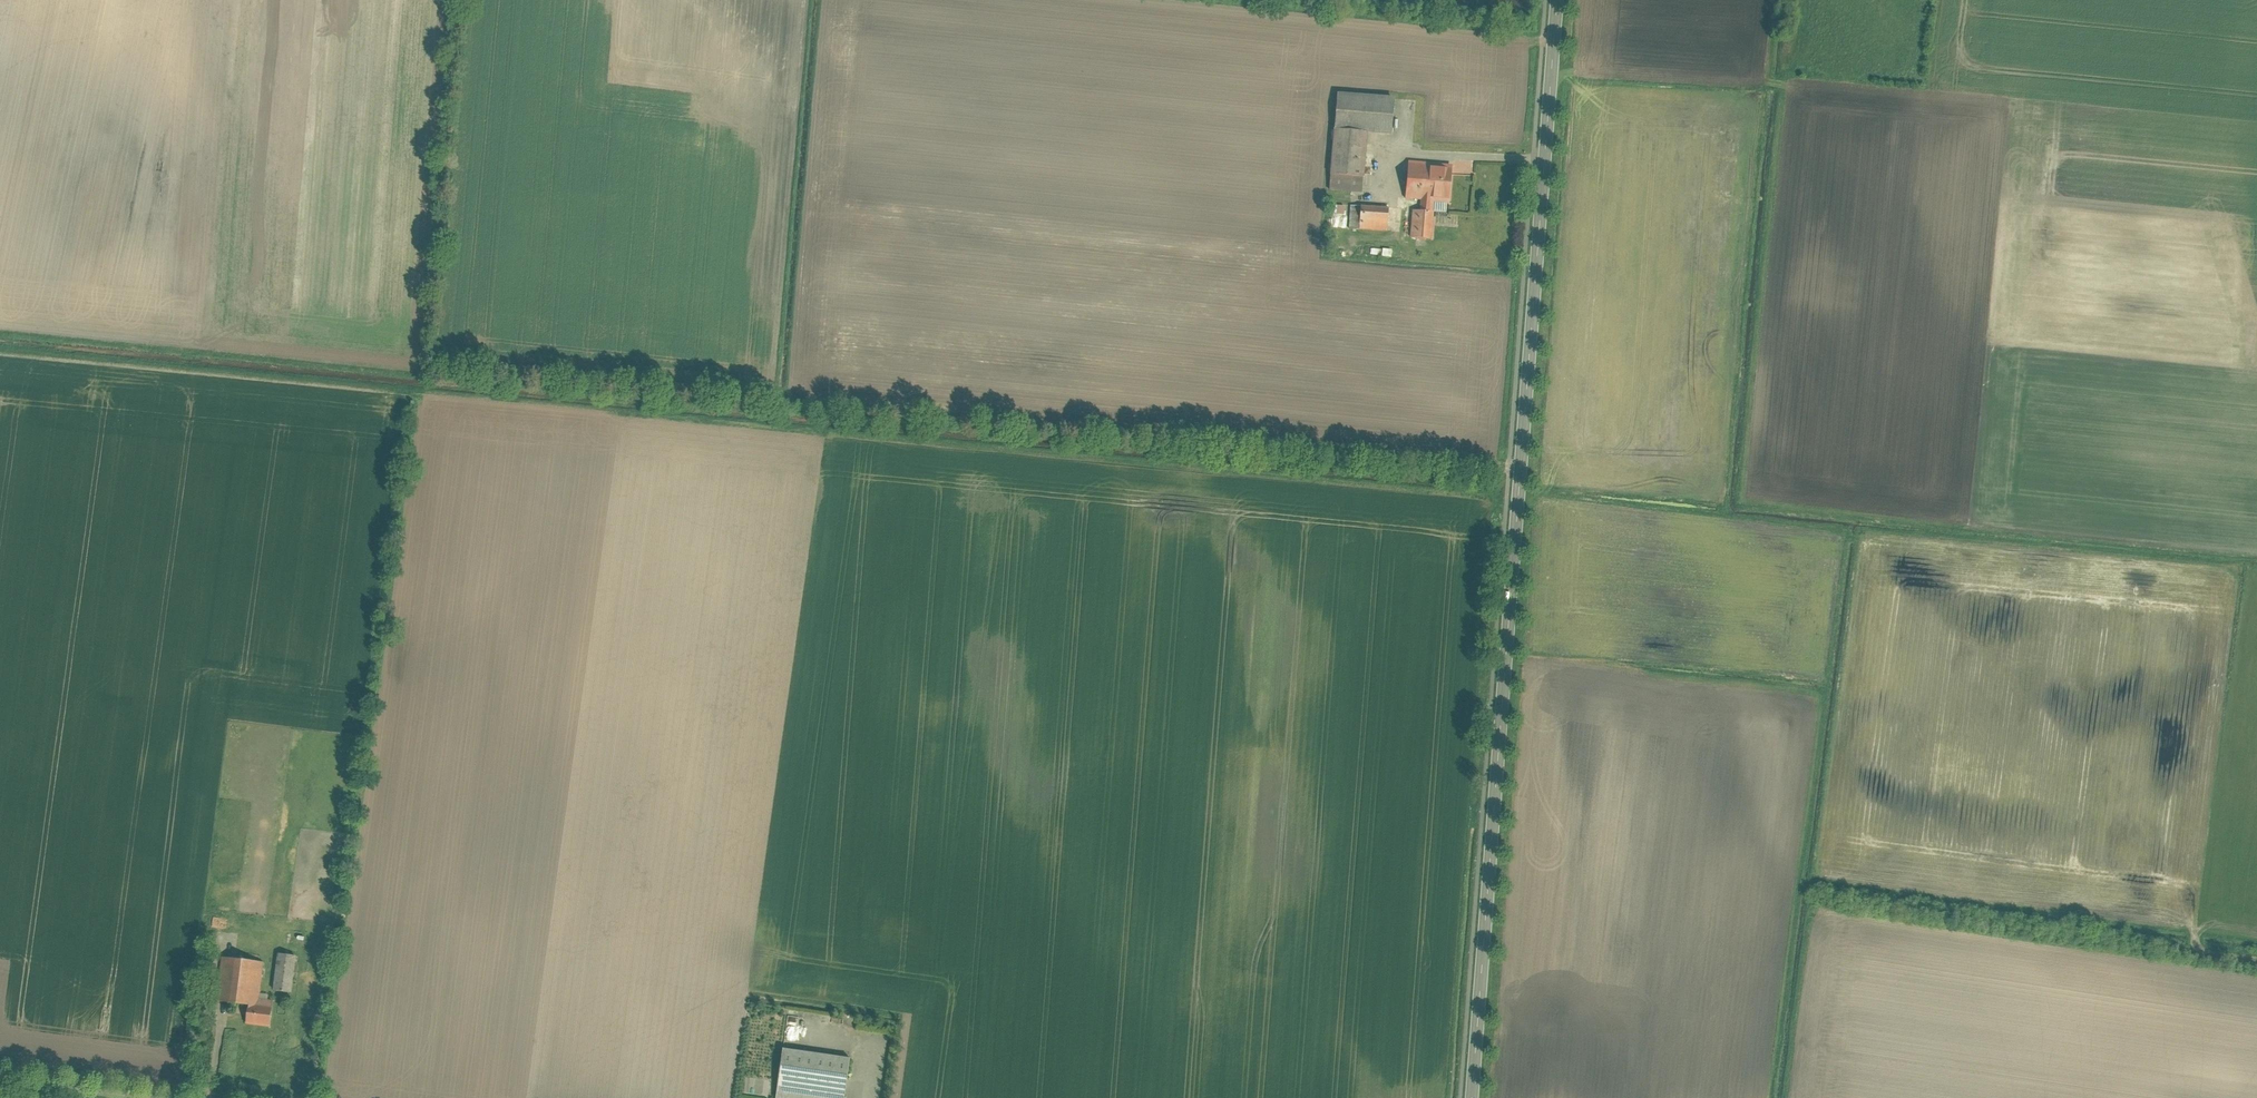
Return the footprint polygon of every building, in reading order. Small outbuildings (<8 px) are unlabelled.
[(1326,88),(1319,187),(1354,189),(1358,127),(1381,129),(1384,92),(1326,88)] [(1402,207),(1400,230),(1423,232),(1425,208),(1432,209),(1432,202),(1441,202),(1445,157),(1396,153),(1393,192),(1412,194),(1411,208),(1402,207)] [(1338,224),(1377,227),(1379,203),(1340,200),(1338,224)] [(1357,251),(1379,255),(1381,247),(1359,242),(1357,251)] [(231,952),(212,950),(206,996),(241,1000),(239,1021),(261,1023),(264,994),(251,993),(255,956),(245,955),(246,946),(232,945),(231,952)] [(268,950),(265,987),(283,989),(286,952),(268,950)] [(851,1061),(781,1051),(774,1097),(845,1097),(851,1061)]
